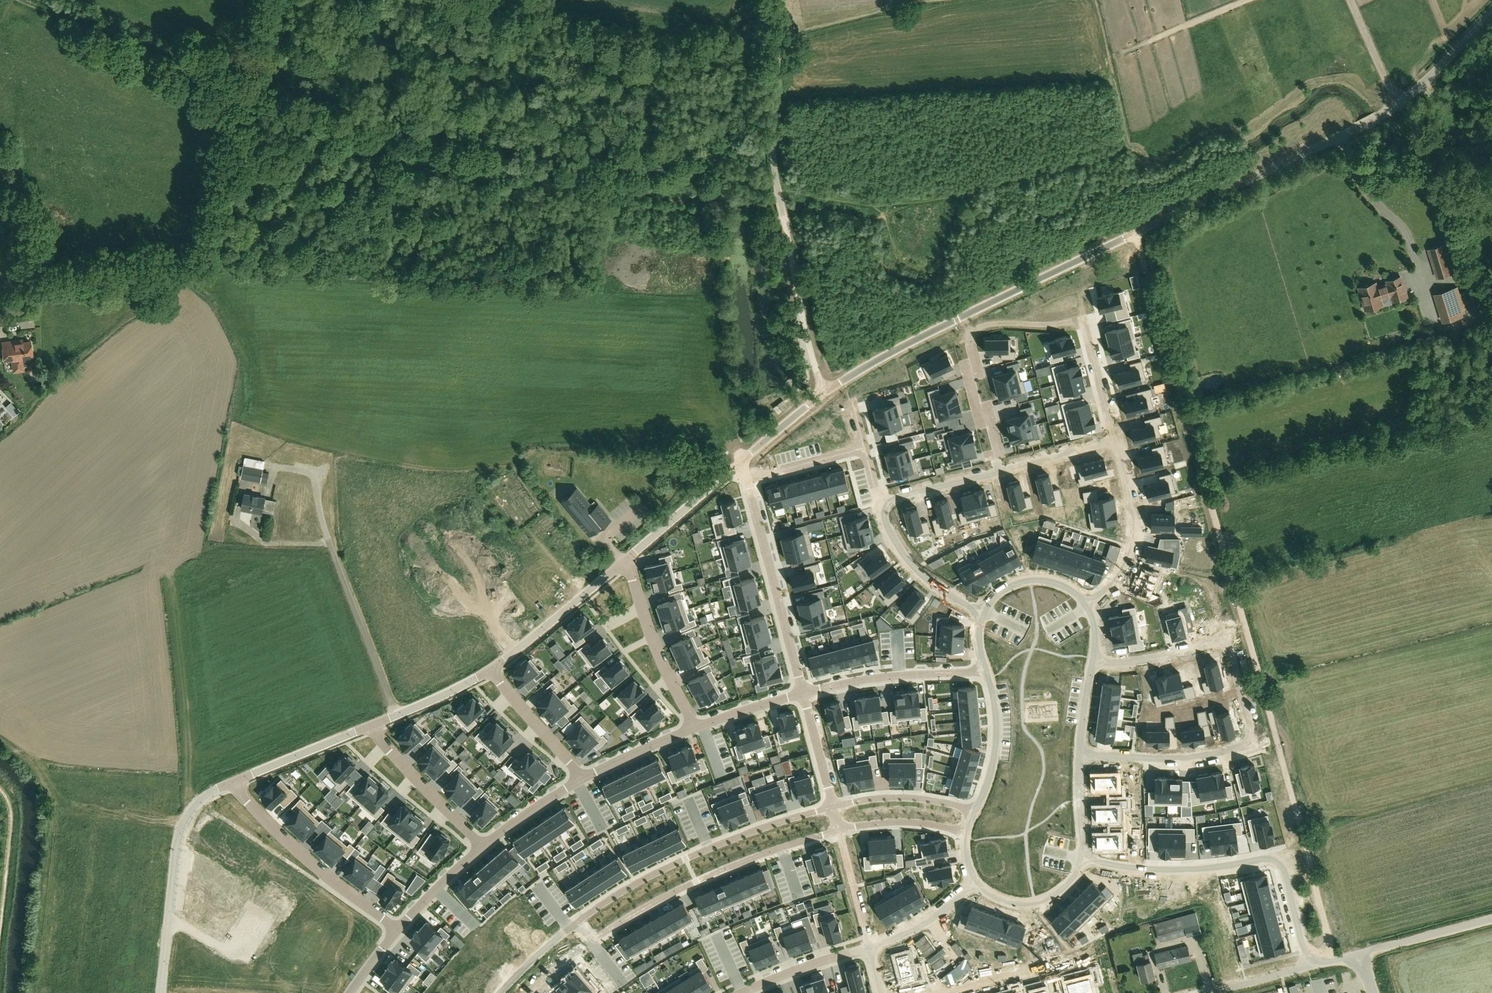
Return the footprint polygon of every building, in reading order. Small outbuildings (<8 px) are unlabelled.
[(1444,244),(1429,249),(1438,278),(1453,273),(1444,244)] [(1375,282),(1359,287),(1366,310),(1382,305),(1380,299),(1392,295),(1393,301),(1406,297),(1400,276),(1387,280),(1388,284),(1376,287),(1375,282)] [(1467,314),(1465,308),(1471,307),(1466,290),(1460,292),(1458,287),(1440,292),(1448,320),(1467,314)] [(1099,301),(1097,302),(1100,311),(1114,307),(1117,319),(1130,316),(1123,290),(1114,293),(1113,292),(1102,295),(1102,296),(1097,297),(1099,301)] [(1107,332),(1105,333),(1107,339),(1108,339),(1110,343),(1135,337),(1130,318),(1118,321),(1119,327),(1106,331),(1107,332)] [(993,337),(985,337),(985,351),(1001,351),(1001,358),(1015,358),(1015,350),(1009,350),(1009,336),(1002,337),(1002,335),(993,335),(993,337)] [(1055,340),(1048,342),(1051,355),(1049,356),(1051,362),(1063,359),(1062,353),(1076,349),(1073,340),(1072,340),(1071,336),(1066,337),(1066,336),(1055,339),(1055,340)] [(1110,345),(1109,345),(1111,355),(1113,354),(1113,356),(1126,353),(1128,359),(1140,356),(1138,349),(1136,349),(1133,338),(1135,337),(1110,343),(1110,345)] [(24,371),(22,360),(32,359),(30,341),(15,343),(15,341),(2,343),(4,360),(11,359),(13,373),(24,371)] [(932,360),(922,365),(931,384),(942,378),(939,372),(953,365),(947,353),(940,356),(939,355),(932,359),(932,360)] [(1131,369),(1115,373),(1119,387),(1142,381),(1139,368),(1143,367),(1141,360),(1130,363),(1131,369)] [(994,378),(992,378),(994,386),(1021,379),(1018,369),(1020,368),(1018,361),(1007,364),(1008,370),(993,374),(994,378)] [(1064,362),(1052,365),(1056,383),(1082,376),(1083,375),(1081,366),(1079,366),(1079,365),(1066,368),(1064,362)] [(1082,376),(1056,383),(1061,400),(1073,397),(1072,391),(1085,388),(1082,376)] [(1021,379),(994,386),(996,395),(998,394),(999,398),(1015,394),(1016,401),(1028,398),(1023,379),(1021,379)] [(939,387),(927,390),(932,408),(959,401),(956,390),(941,394),(939,387)] [(1124,403),(1122,403),(1125,413),(1126,413),(1127,414),(1154,407),(1150,395),(1153,395),(1151,387),(1137,391),(1138,398),(1123,402),(1124,403)] [(889,405),(874,409),(877,420),(904,413),(899,395),(887,398),(889,405)] [(1074,399),(1062,403),(1066,420),(1091,413),(1088,402),(1075,405),(1074,399)] [(784,400),(774,407),(778,413),(788,406),(784,400)] [(959,401),(932,408),(937,426),(948,423),(946,417),(962,413),(959,401)] [(1022,414),(1006,418),(1009,430),(1036,423),(1031,404),(1020,407),(1022,414)] [(904,413),(877,420),(880,431),(895,428),(897,434),(913,430),(911,423),(904,424),(901,414),(904,413)] [(1091,413),(1066,420),(1071,437),(1083,434),(1081,428),(1095,425),(1094,424),(1096,423),(1093,413),(1092,414),(1091,413)] [(1146,426),(1131,430),(1134,442),(1161,435),(1158,423),(1162,422),(1160,414),(1144,419),(1146,426)] [(1009,430),(1008,431),(1010,441),(1012,440),(1012,442),(1028,438),(1030,444),(1041,441),(1036,423),(1009,430)] [(953,428),(937,432),(939,440),(944,439),(946,450),(949,449),(973,443),(974,442),(971,432),(970,432),(970,431),(955,434),(953,428)] [(901,449),(885,453),(889,465),(915,458),(915,457),(913,458),(910,447),(915,446),(913,439),(899,443),(901,449)] [(952,460),(947,461),(949,468),(963,465),(961,459),(976,455),(973,443),(949,449),(952,460)] [(1153,453),(1138,457),(1141,471),(1164,465),(1161,452),(1165,451),(1163,444),(1152,447),(1153,453)] [(238,474),(241,475),(241,478),(260,482),(260,481),(267,483),(269,473),(263,471),(265,461),(245,457),(243,466),(240,466),(238,474)] [(915,458),(889,465),(891,476),(906,472),(908,479),(920,476),(915,458)] [(1104,458),(1077,465),(1080,477),(1078,478),(1080,485),(1094,481),(1092,474),(1107,470),(1104,458)] [(843,468),(832,471),(838,495),(849,492),(843,468)] [(832,471),(821,474),(827,495),(827,493),(836,490),(837,495),(838,495),(832,471)] [(1146,487),(1144,487),(1147,498),(1149,497),(1149,498),(1176,491),(1171,472),(1159,475),(1160,482),(1146,486),(1146,487)] [(821,474),(811,477),(816,498),(827,495),(821,474)] [(1049,474),(1036,477),(1043,504),(1055,501),(1056,506),(1063,504),(1059,488),(1053,489),(1049,474)] [(811,477),(800,480),(806,503),(807,503),(806,500),(816,498),(811,477)] [(800,480),(790,482),(796,506),(806,503),(800,480)] [(1021,481),(1006,484),(1012,508),(1026,504),(1027,508),(1033,506),(1031,495),(1025,496),(1021,481)] [(790,482),(779,485),(785,506),(784,504),(794,501),(795,506),(796,506),(790,482)] [(779,485),(767,488),(773,509),(785,506),(779,485)] [(590,535),(598,528),(599,529),(611,520),(598,504),(593,508),(577,488),(561,501),(590,535)] [(984,489),(973,492),(979,516),(990,513),(991,516),(998,514),(995,503),(988,504),(984,489)] [(1096,489),(1082,491),(1084,501),(1089,501),(1091,511),(1091,512),(1116,508),(1114,496),(1098,498),(1096,489)] [(965,510),(959,512),(962,524),(980,519),(979,516),(973,492),(972,492),(971,491),(962,493),(962,495),(961,495),(965,510)] [(261,513),(262,511),(273,513),(276,501),(272,500),(271,504),(264,502),(264,498),(245,494),(242,509),(261,513)] [(724,520),(710,523),(714,536),(734,531),(732,522),(740,520),(736,507),(735,507),(733,499),(719,503),(724,520)] [(938,517),(932,519),(936,535),(944,533),(942,528),(954,525),(947,499),(934,502),(938,517)] [(1165,502),(1165,511),(1150,511),(1150,530),(1173,530),(1173,511),(1173,500),(1165,502)] [(906,518),(904,518),(906,527),(908,526),(911,537),(930,532),(927,520),(921,522),(917,507),(915,507),(915,505),(905,508),(905,510),(904,510),(906,518)] [(1091,511),(1088,512),(1091,531),(1103,529),(1102,522),(1117,520),(1116,508),(1091,512),(1091,511)] [(851,513),(839,515),(844,534),(870,527),(867,516),(852,519),(851,513)] [(782,541),(781,541),(783,549),(811,542),(806,524),(795,527),(796,533),(781,537),(782,541)] [(1191,525),(1191,535),(1201,535),(1201,526),(1191,525)] [(870,527),(844,534),(848,552),(860,549),(858,542),(873,538),(870,527)] [(1039,534),(1031,558),(1043,562),(1051,538),(1039,534)] [(729,537),(717,540),(719,546),(720,546),(723,558),(748,551),(744,539),(731,543),(729,537)] [(1010,538),(999,545),(1011,567),(1022,560),(1010,538)] [(1051,538),(1043,562),(1054,565),(1062,542),(1061,541),(1060,546),(1050,543),(1051,538)] [(1149,546),(1146,560),(1156,562),(1156,564),(1167,567),(1168,567),(1168,565),(1170,565),(1169,565),(1173,551),(1173,550),(1174,546),(1180,546),(1180,538),(1164,538),(1164,546),(1163,549),(1149,546)] [(811,542),(783,549),(784,557),(786,556),(787,560),(802,556),(804,563),(815,560),(811,542)] [(1062,542),(1054,565),(1065,569),(1073,545),(1062,542)] [(1112,543),(1107,559),(1115,561),(1115,562),(1116,560),(1120,546),(1112,543)] [(999,545),(989,550),(1001,572),(1011,567),(999,545)] [(1073,545),(1065,569),(1076,573),(1082,553),(1071,550),(1073,545)] [(981,557),(980,558),(991,578),(1001,572),(989,550),(988,550),(991,554),(982,559),(981,557)] [(748,551),(723,558),(723,559),(726,569),(725,569),(727,576),(739,573),(737,567),(751,563),(748,551)] [(867,555),(857,562),(861,568),(863,566),(871,577),(891,562),(883,551),(871,560),(867,555)] [(661,562),(645,566),(649,578),(673,572),(671,561),(673,560),(671,553),(661,556),(659,556),(661,562)] [(1082,553),(1076,573),(1086,576),(1086,577),(1094,554),(1093,554),(1092,557),(1082,553)] [(1094,554),(1086,577),(1097,581),(1097,579),(1098,580),(1105,558),(1094,554)] [(969,561),(982,584),(981,583),(991,578),(980,558),(971,563),(969,561)] [(969,561),(958,567),(970,589),(972,588),(972,589),(982,584),(969,561)] [(806,572),(791,576),(794,588),(819,582),(816,570),(820,569),(818,562),(804,565),(806,572)] [(1147,603),(1154,605),(1166,601),(1163,594),(1155,592),(1159,573),(1141,569),(1140,577),(1138,576),(1137,585),(1138,585),(1136,593),(1149,595),(1147,603)] [(897,570),(876,588),(885,597),(883,599),(888,605),(899,595),(894,590),(906,580),(897,570)] [(673,572),(649,578),(649,579),(651,578),(654,590),(668,586),(669,592),(670,592),(683,588),(682,582),(676,583),(673,572)] [(739,575),(723,579),(724,586),(730,585),(733,596),(758,589),(754,577),(741,581),(739,575)] [(735,604),(728,606),(730,615),(736,613),(737,614),(749,611),(747,605),(761,601),(758,589),(733,596),(735,604)] [(813,599),(798,602),(801,614),(826,608),(823,596),(825,596),(823,589),(812,592),(813,599)] [(915,589),(897,610),(913,623),(920,613),(915,609),(925,597),(915,589)] [(671,601),(657,606),(661,617),(659,618),(686,609),(682,598),(680,592),(669,595),(671,601)] [(1123,614),(1109,617),(1111,627),(1112,627),(1112,630),(1138,625),(1135,606),(1122,608),(1123,614)] [(826,608),(801,614),(804,625),(819,622),(821,628),(832,625),(831,618),(828,619),(826,608)] [(686,609),(659,618),(663,630),(679,625),(681,630),(697,624),(695,618),(689,620),(686,609)] [(749,613),(737,616),(739,621),(742,633),(743,634),(768,628),(764,616),(751,619),(749,613)] [(1186,635),(1180,613),(1165,617),(1171,639),(1186,635)] [(568,626),(565,628),(574,640),(572,641),(576,647),(586,640),(582,635),(589,630),(594,626),(590,620),(589,619),(588,620),(585,614),(575,621),(574,620),(567,625),(568,626)] [(937,616),(936,635),(963,637),(964,625),(948,624),(949,617),(937,616)] [(1113,633),(1112,634),(1114,644),(1128,641),(1130,650),(1145,647),(1143,638),(1141,638),(1138,625),(1112,630),(1113,633)] [(684,638),(671,644),(676,656),(700,645),(698,646),(693,635),(696,634),(693,628),(682,633),(684,638)] [(768,628),(743,634),(746,646),(745,646),(747,652),(759,649),(757,643),(771,640),(768,628)] [(936,635),(935,654),(947,655),(947,648),(963,648),(963,637),(936,635)] [(587,642),(578,649),(590,666),(611,650),(607,645),(608,645),(604,639),(603,638),(591,647),(587,642)] [(873,639),(862,642),(867,659),(878,656),(873,639)] [(862,642),(851,644),(856,662),(867,659),(862,642)] [(851,644),(841,647),(845,665),(856,662),(851,644)] [(700,645),(676,656),(682,667),(694,661),(697,667),(710,660),(708,655),(705,656),(700,645)] [(841,647),(830,650),(835,667),(845,665),(841,647)] [(561,648),(555,653),(559,659),(565,654),(561,648)] [(830,650),(820,653),(825,670),(835,667),(830,650)] [(759,651),(743,656),(744,663),(750,661),(753,673),(780,665),(778,665),(775,654),(761,657),(759,651)] [(570,653),(561,660),(565,665),(571,660),(574,658),(570,653)] [(820,653),(809,656),(814,673),(825,670),(820,653)] [(521,665),(512,673),(516,678),(515,679),(516,680),(521,685),(533,676),(536,680),(546,673),(542,668),(540,670),(531,658),(528,660),(527,659),(520,664),(521,665)] [(604,664),(595,672),(599,677),(601,675),(610,687),(628,672),(624,667),(625,666),(620,659),(608,669),(604,664)] [(1207,680),(1202,681),(1205,693),(1212,691),(1210,687),(1224,683),(1218,660),(1203,664),(1207,680)] [(701,675),(689,682),(695,693),(717,680),(712,670),(712,669),(709,664),(698,669),(701,675)] [(780,665),(753,673),(755,672),(758,683),(755,684),(757,691),(769,688),(767,682),(783,677),(780,665)] [(1179,671),(1167,674),(1174,701),(1175,701),(1174,699),(1185,696),(1186,698),(1196,696),(1193,684),(1184,687),(1179,671)] [(1159,693),(1153,694),(1156,706),(1174,701),(1167,674),(1155,677),(1159,693)] [(620,693),(615,697),(629,713),(638,705),(634,700),(645,690),(644,689),(640,684),(639,685),(635,680),(620,693)] [(717,680),(695,693),(701,703),(713,697),(716,702),(727,696),(724,690),(721,692),(715,682),(717,681),(717,680)] [(548,694),(537,703),(539,706),(538,707),(544,713),(545,712),(561,698),(553,690),(557,687),(553,682),(544,690),(548,694)] [(1104,683),(1102,694),(1120,696),(1121,685),(1104,683)] [(976,686),(958,688),(959,699),(977,698),(976,686)] [(907,692),(906,692),(909,718),(920,717),(921,720),(927,719),(926,706),(920,707),(918,691),(916,691),(916,690),(907,691),(907,692)] [(896,709),(890,710),(891,723),(898,722),(898,719),(909,718),(906,692),(894,693),(896,709)] [(1102,694),(1101,705),(1118,707),(1120,696),(1102,694)] [(561,698),(545,712),(553,722),(563,712),(567,717),(578,707),(574,702),(572,704),(564,695),(561,698)] [(879,695),(867,697),(871,723),(883,721),(883,723),(890,722),(887,710),(881,711),(879,695)] [(858,715),(852,716),(854,728),(861,727),(860,725),(871,723),(867,697),(866,697),(866,696),(856,697),(857,698),(855,699),(858,715)] [(459,711),(454,715),(468,730),(477,722),(473,717),(484,707),(479,702),(478,701),(478,702),(473,697),(465,705),(463,704),(457,709),(459,711)] [(977,698),(959,699),(960,710),(978,709),(977,698)] [(827,711),(826,711),(829,722),(830,722),(832,729),(845,726),(845,728),(852,726),(849,714),(843,715),(839,701),(830,704),(830,705),(826,706),(827,711)] [(640,707),(631,715),(635,720),(637,718),(647,729),(649,727),(651,728),(657,723),(655,721),(664,713),(660,709),(661,708),(660,707),(655,702),(650,706),(644,712),(640,707)] [(1101,705),(1099,715),(1117,718),(1118,707),(1101,705)] [(978,709),(960,710),(961,721),(979,719),(978,709)] [(1215,709),(1208,711),(1211,722),(1217,721),(1221,737),(1235,733),(1229,710),(1216,713),(1215,709)] [(1206,711),(1199,713),(1201,724),(1208,723),(1206,711)] [(783,729),(777,730),(780,742),(786,740),(784,735),(799,732),(794,712),(780,716),(783,729)] [(1174,714),(1167,715),(1168,727),(1175,726),(1174,714)] [(576,727),(566,737),(568,739),(567,739),(573,745),(573,744),(575,745),(593,728),(581,715),(572,723),(576,727)] [(1099,715),(1098,726),(1115,728),(1117,718),(1099,715)] [(628,716),(618,726),(623,732),(634,722),(628,716)] [(979,719),(961,721),(962,732),(980,730),(979,719)] [(758,721),(747,725),(754,748),(754,749),(755,751),(767,747),(772,745),(769,734),(763,735),(758,721)] [(407,730),(398,738),(402,742),(401,743),(402,744),(407,750),(418,739),(422,744),(431,736),(427,731),(426,733),(416,722),(413,724),(412,723),(406,728),(407,730)] [(483,728),(475,736),(488,749),(506,730),(497,722),(494,725),(487,732),(483,728)] [(740,743),(734,745),(739,759),(745,757),(743,752),(754,749),(754,748),(747,725),(736,729),(740,743)] [(1098,726),(1096,737),(1114,740),(1115,728),(1098,726)] [(1203,726),(1180,729),(1182,744),(1206,740),(1203,726)] [(575,746),(574,746),(580,753),(580,752),(583,754),(593,745),(597,749),(608,739),(603,734),(601,736),(593,728),(575,745),(575,746)] [(506,730),(488,749),(490,747),(498,755),(496,757),(501,761),(509,752),(505,748),(514,738),(512,736),(513,735),(506,729),(506,730)] [(1145,729),(1145,743),(1169,743),(1169,729),(1145,729)] [(463,730),(456,737),(461,742),(468,736),(463,730)] [(980,730),(962,732),(963,743),(981,741),(980,730)] [(428,750),(418,760),(420,762),(419,763),(425,769),(426,768),(443,752),(435,743),(439,740),(434,735),(424,746),(428,750)] [(692,745),(681,750),(690,772),(701,768),(702,770),(707,768),(703,757),(697,759),(692,745)] [(963,746),(959,757),(976,762),(980,751),(963,746)] [(675,768),(668,771),(672,782),(691,774),(690,772),(681,750),(670,754),(675,768)] [(515,758),(507,767),(521,779),(538,759),(538,758),(532,752),(531,753),(529,751),(520,762),(515,758)] [(883,751),(883,766),(889,766),(889,782),(903,782),(902,756),(890,756),(890,751),(883,751)] [(902,756),(903,782),(904,782),(904,783),(914,783),(914,782),(916,782),(916,766),(922,766),(922,751),(915,751),(915,756),(902,756)] [(443,752),(426,768),(435,777),(445,767),(449,771),(458,763),(453,758),(452,760),(443,752)] [(869,757),(857,759),(861,785),(868,783),(868,785),(873,784),(873,783),(874,782),(872,766),(878,765),(876,753),(869,754),(869,757)] [(331,789),(324,796),(331,803),(338,795),(336,792),(338,789),(339,790),(348,782),(348,781),(344,777),(352,768),(354,766),(356,765),(353,762),(355,761),(349,756),(348,757),(345,755),(342,758),(341,758),(333,766),(334,766),(331,770),(327,774),(337,783),(331,789)] [(844,756),(837,757),(839,772),(846,771),(848,787),(850,786),(850,788),(861,786),(861,785),(857,759),(856,760),(857,762),(845,764),(844,756)] [(959,757),(956,768),(973,773),(976,762),(959,757)] [(657,779),(667,774),(659,758),(649,763),(657,779)] [(538,759),(521,779),(523,777),(532,785),(528,788),(533,792),(542,781),(538,777),(547,766),(538,759)] [(657,779),(649,763),(640,767),(648,783),(657,779)] [(454,777),(444,787),(447,789),(446,790),(452,796),(453,795),(470,778),(462,770),(463,768),(459,764),(450,772),(454,777)] [(1244,780),(1238,782),(1241,794),(1261,789),(1258,780),(1259,779),(1256,768),(1255,768),(1254,764),(1250,765),(1249,764),(1240,766),(1244,780)] [(648,783),(640,767),(631,772),(638,788),(648,783)] [(956,768),(953,778),(970,783),(973,773),(956,768)] [(1211,774),(1210,774),(1214,800),(1214,798),(1226,796),(1226,798),(1233,797),(1231,784),(1225,785),(1222,772),(1221,772),(1221,771),(1211,773),(1211,774)] [(621,776),(629,792),(638,788),(631,772),(621,776)] [(794,774),(789,776),(792,788),(797,786),(801,801),(809,799),(809,798),(815,796),(812,785),(814,784),(812,776),(810,777),(809,773),(795,777),(794,774)] [(1117,773),(1093,774),(1094,788),(1110,788),(1110,794),(1122,793),(1122,786),(1118,786),(1117,773)] [(1199,789),(1190,791),(1191,804),(1214,800),(1210,774),(1208,774),(1207,773),(1199,774),(1199,776),(1197,776),(1199,789)] [(352,785),(346,792),(361,805),(378,785),(377,784),(378,782),(369,775),(367,778),(359,786),(354,782),(352,785)] [(629,792),(621,776),(612,780),(620,796),(629,792)] [(1149,790),(1148,803),(1168,804),(1168,777),(1167,777),(1167,776),(1157,776),(1157,777),(1155,777),(1155,791),(1149,790)] [(1168,777),(1168,804),(1187,804),(1187,791),(1181,791),(1181,778),(1168,777)] [(470,778),(453,795),(461,804),(471,794),(475,798),(484,790),(480,785),(478,787),(470,778)] [(783,778),(766,783),(774,808),(786,804),(781,791),(787,789),(783,778)] [(953,778),(950,789),(967,794),(970,783),(953,778)] [(266,793),(262,797),(264,799),(263,800),(268,806),(269,805),(272,807),(281,799),(286,805),(297,794),(292,788),(291,788),(290,789),(281,779),(274,785),(273,785),(265,792),(266,793)] [(603,785),(610,801),(620,796),(612,780),(603,785)] [(766,783),(749,789),(753,800),(759,798),(763,812),(766,811),(766,812),(775,809),(774,808),(766,783)] [(378,785),(361,805),(376,818),(385,808),(380,804),(389,794),(387,793),(388,792),(381,786),(380,785),(380,786),(378,785)] [(745,790),(728,796),(737,821),(749,817),(744,804),(749,801),(745,790)] [(477,809),(471,815),(476,820),(477,821),(478,820),(483,824),(491,815),(492,817),(498,811),(496,810),(499,807),(488,797),(490,795),(485,791),(477,800),(481,804),(477,809)] [(670,792),(664,794),(667,800),(672,797),(670,792)] [(664,794),(659,797),(661,802),(667,800),(664,794)] [(728,796),(711,803),(716,814),(721,812),(726,825),(729,824),(730,825),(738,822),(737,821),(728,796)] [(297,811),(286,822),(288,823),(286,825),(292,830),(294,829),(295,830),(311,813),(305,807),(303,805),(306,802),(301,798),(292,807),(297,811)] [(1110,804),(1094,805),(1095,820),(1119,819),(1118,805),(1122,805),(1122,798),(1110,799),(1110,804)] [(646,803),(648,809),(654,806),(651,801),(646,803)] [(389,812),(381,822),(396,834),(413,814),(411,812),(412,811),(404,805),(403,806),(402,805),(394,816),(392,814),(389,812)] [(566,827),(575,821),(565,806),(556,812),(566,827)] [(633,810),(627,812),(630,818),(635,815),(633,810)] [(558,833),(566,827),(556,812),(548,818),(558,833)] [(622,815),(625,820),(630,818),(627,812),(622,815)] [(311,813),(295,830),(303,838),(314,828),(319,832),(327,823),(322,819),(320,821),(311,813)] [(413,814),(396,834),(409,844),(412,847),(420,836),(415,833),(424,821),(415,813),(414,815),(413,814)] [(1267,814),(1248,818),(1251,831),(1256,830),(1260,844),(1269,842),(1269,841),(1273,840),(1272,835),(1273,834),(1271,823),(1270,823),(1267,814)] [(645,815),(639,817),(642,823),(647,820),(645,815)] [(637,825),(642,823),(639,817),(634,820),(637,825)] [(539,823),(549,838),(558,833),(548,818),(539,823)] [(1241,821),(1221,823),(1224,849),(1226,849),(1226,850),(1236,849),(1236,848),(1237,847),(1236,834),(1242,833),(1241,821)] [(319,843),(314,848),(316,849),(315,851),(321,856),(322,855),(323,856),(339,838),(332,832),(330,830),(332,827),(327,823),(319,832),(324,837),(319,843)] [(531,829),(541,844),(549,838),(539,823),(531,829)] [(627,823),(621,826),(624,831),(629,829),(627,823)] [(1221,823),(1202,825),(1203,838),(1210,837),(1212,851),(1224,849),(1221,823)] [(624,831),(621,826),(616,829),(618,834),(624,831)] [(1111,832),(1095,833),(1095,847),(1119,846),(1119,833),(1123,833),(1123,826),(1111,826),(1111,832)] [(1149,826),(1148,839),(1159,839),(1158,853),(1160,853),(1160,854),(1170,854),(1170,853),(1171,853),(1172,827),(1149,826)] [(677,847),(686,843),(679,827),(669,831),(677,847)] [(1172,827),(1171,853),(1185,853),(1185,840),(1194,840),(1194,827),(1172,827)] [(541,844),(531,829),(522,835),(532,850),(541,844)] [(669,831),(660,836),(668,852),(677,847),(669,831)] [(425,840),(418,851),(434,862),(440,854),(441,855),(448,846),(447,845),(450,841),(447,839),(448,838),(441,833),(440,835),(438,833),(436,836),(431,843),(430,844),(425,840)] [(522,835),(513,841),(523,856),(532,850),(522,835)] [(660,836),(651,840),(659,856),(668,852),(660,836)] [(895,837),(882,838),(884,861),(896,860),(896,866),(903,865),(902,852),(896,853),(895,837)] [(339,838),(323,856),(325,857),(324,858),(330,864),(331,862),(332,864),(342,852),(347,857),(355,847),(350,842),(348,845),(339,838)] [(600,838),(595,841),(598,846),(603,843),(600,838)] [(870,855),(864,855),(865,868),(871,868),(871,862),(884,861),(882,838),(869,839),(870,855)] [(923,856),(915,857),(916,864),(934,861),(932,855),(949,852),(946,838),(941,839),(941,838),(930,840),(930,841),(920,843),(923,856)] [(579,847),(584,844),(581,839),(576,842),(579,847)] [(659,856),(651,840),(642,845),(649,861),(659,856)] [(598,846),(595,841),(590,844),(593,849),(598,846)] [(576,842),(571,845),(574,850),(579,847),(576,842)] [(642,845),(632,849),(640,865),(649,861),(642,845)] [(506,846),(497,854),(513,872),(522,865),(506,846)] [(817,868),(811,870),(815,882),(821,881),(820,877),(833,873),(831,864),(832,864),(829,853),(828,853),(826,848),(823,849),(823,847),(815,849),(816,851),(813,852),(817,868)] [(567,854),(564,849),(559,853),(562,858),(567,854)] [(583,849),(578,852),(581,857),(586,854),(583,849)] [(640,865),(632,849),(623,854),(631,870),(640,865)] [(581,857),(578,852),(573,855),(576,860),(581,857)] [(562,858),(559,853),(553,856),(557,861),(562,858)] [(358,854),(344,873),(353,880),(368,861),(358,854)] [(497,854),(489,861),(505,879),(513,872),(497,854)] [(618,877),(627,872),(618,856),(608,862),(618,877)] [(546,860),(541,864),(545,869),(550,866),(546,860)] [(564,868),(569,865),(566,860),(560,863),(564,868)] [(368,861),(353,880),(363,887),(372,875),(377,879),(386,867),(381,863),(376,869),(373,868),(367,863),(368,861)] [(489,861),(481,868),(496,886),(505,879),(489,861)] [(934,861),(916,864),(916,865),(921,864),(922,871),(925,870),(928,883),(937,881),(938,882),(948,880),(948,879),(953,878),(951,864),(935,867),(934,861)] [(600,868),(610,883),(618,877),(608,862),(600,868)] [(555,866),(559,871),(564,868),(560,863),(555,866)] [(541,864),(536,867),(540,872),(545,869),(541,864)] [(481,868),(473,875),(485,890),(487,892),(494,885),(496,887),(496,886),(481,868)] [(610,883),(600,868),(591,873),(601,888),(610,883)] [(762,869),(753,873),(761,892),(771,888),(762,869)] [(388,886),(380,899),(391,906),(394,902),(395,903),(401,893),(400,893),(406,885),(404,883),(395,877),(396,876),(391,873),(388,871),(381,882),(388,886)] [(601,888),(591,873),(583,879),(592,894),(601,888)] [(753,873),(743,877),(751,896),(761,892),(753,873)] [(1264,874),(1241,880),(1243,891),(1267,885),(1266,883),(1268,882),(1266,875),(1264,875),(1264,874)] [(473,875),(464,882),(477,897),(485,890),(473,875)] [(743,877),(734,881),(742,900),(751,896),(743,877)] [(574,884),(584,899),(592,894),(583,879),(574,884)] [(904,884),(903,884),(915,906),(926,900),(915,880),(905,886),(904,884)] [(734,881),(724,884),(733,904),(742,900),(734,881)] [(1093,881),(1085,890),(1099,904),(1107,895),(1110,898),(1114,894),(1106,886),(1102,890),(1093,881)] [(464,882),(455,890),(471,908),(480,900),(477,897),(464,882)] [(411,884),(407,890),(412,894),(418,888),(411,884)] [(584,899),(574,884),(565,890),(575,905),(584,899)] [(724,884),(715,888),(723,908),(733,904),(724,884)] [(903,884),(893,890),(905,911),(915,906),(903,884)] [(1267,885),(1243,891),(1246,901),(1270,895),(1267,885)] [(715,888),(706,892),(714,912),(712,908),(721,904),(723,908),(715,888)] [(885,897),(884,897),(895,917),(905,911),(893,890),(895,894),(886,899),(885,897)] [(1085,890),(1076,898),(1090,912),(1099,904),(1085,890)] [(196,918),(195,919),(206,925),(206,924),(217,906),(207,900),(209,895),(204,892),(197,903),(202,906),(195,918),(196,918)] [(706,892),(696,897),(704,916),(714,912),(706,892)] [(1270,895),(1246,901),(1249,912),(1255,911),(1255,910),(1272,906),(1270,895)] [(884,897),(874,903),(885,923),(895,917),(884,897)] [(1076,898),(1067,906),(1081,921),(1090,912),(1076,898)] [(803,901),(797,903),(799,909),(806,907),(803,901)] [(812,901),(806,903),(808,912),(813,910),(815,910),(814,908),(812,901)] [(683,902),(674,908),(685,926),(694,921),(683,902)] [(961,917),(957,928),(963,930),(965,924),(976,928),(983,910),(974,906),(972,905),(967,919),(961,917)] [(217,906),(206,924),(206,925),(217,931),(223,919),(229,922),(236,911),(230,908),(227,912),(217,906)] [(1067,906),(1059,915),(1073,929),(1081,921),(1067,906)] [(1272,906),(1255,910),(1255,911),(1258,920),(1258,921),(1275,916),(1272,906)] [(674,908),(665,913),(676,931),(685,926),(674,908)] [(983,910),(976,928),(987,932),(994,914),(983,910)] [(819,911),(814,913),(817,925),(823,923),(828,940),(831,939),(831,941),(839,938),(838,936),(841,936),(840,932),(841,931),(840,929),(842,928),(840,921),(838,922),(838,920),(836,921),(834,912),(821,915),(819,911)] [(1196,911),(1154,923),(1159,941),(1186,934),(1187,936),(1201,932),(1196,911)] [(665,913),(656,918),(667,936),(676,931),(665,913)] [(994,914),(987,932),(999,937),(1006,918),(994,914)] [(804,923),(793,926),(801,948),(802,948),(803,950),(811,947),(810,945),(812,944),(809,934),(814,931),(813,928),(808,915),(802,917),(804,923)] [(1059,915),(1050,923),(1064,937),(1073,929),(1059,915)] [(1258,920),(1254,921),(1257,932),(1278,927),(1275,916),(1258,921),(1258,920)] [(656,918),(647,923),(658,941),(667,936),(656,918)] [(1006,918),(999,937),(1010,941),(1017,922),(1006,918)] [(427,921),(419,930),(438,947),(437,945),(444,937),(446,938),(450,934),(441,926),(437,930),(427,921)] [(505,926),(501,929),(508,937),(512,933),(523,945),(532,937),(518,921),(508,929),(505,926)] [(1017,922),(1010,941),(1021,945),(1028,926),(1017,922)] [(647,923),(639,928),(649,946),(658,941),(647,923)] [(778,926),(774,927),(778,939),(784,937),(790,953),(792,952),(793,954),(801,951),(800,949),(801,948),(793,926),(782,931),(780,925),(778,926)] [(1257,932),(1254,932),(1257,943),(1281,937),(1278,927),(1257,932)] [(639,928),(630,933),(640,951),(649,946),(639,928)] [(413,936),(411,939),(421,948),(417,953),(426,961),(438,947),(419,930),(418,929),(412,936),(413,936)] [(630,933),(620,938),(631,957),(640,951),(630,933)] [(766,936),(759,939),(767,961),(779,957),(770,935),(766,936)] [(1281,937),(1257,943),(1260,954),(1283,948),(1283,947),(1285,946),(1283,938),(1281,939),(1281,937)] [(743,939),(740,941),(744,953),(750,950),(757,966),(767,961),(759,939),(748,944),(745,939),(743,939)] [(264,942),(256,957),(265,963),(274,948),(264,942)] [(1158,968),(1191,960),(1187,945),(1154,954),(1158,968)] [(274,948),(265,963),(274,968),(283,953),(274,948)] [(663,951),(655,956),(657,961),(666,955),(663,951)] [(908,952),(897,955),(902,975),(913,971),(915,977),(921,976),(918,964),(912,966),(908,952)] [(283,953),(274,968),(283,973),(290,961),(292,958),(283,953)] [(1143,962),(1137,963),(1142,980),(1154,976),(1150,960),(1149,960),(1147,953),(1142,954),(1143,962)] [(699,965),(689,971),(701,991),(711,986),(703,972),(708,968),(701,957),(696,961),(699,965)] [(290,961),(283,973),(292,979),(301,964),(292,958),(290,961)] [(392,960),(387,966),(388,967),(409,983),(416,974),(418,975),(421,970),(410,962),(406,966),(395,958),(393,960),(392,960)] [(646,962),(635,969),(637,973),(648,966),(646,962)] [(301,964),(292,979),(302,984),(310,969),(301,964)] [(841,986),(842,992),(855,992),(865,990),(863,982),(865,981),(863,973),(861,974),(859,966),(858,966),(857,964),(848,966),(849,968),(846,969),(850,984),(841,986)] [(381,977),(387,982),(392,985),(388,990),(392,992),(401,992),(409,983),(388,967),(381,977)] [(577,967),(568,975),(582,992),(591,985),(594,989),(599,984),(591,975),(587,979),(577,967)] [(310,969),(302,984),(311,989),(319,975),(310,969)] [(1078,977),(1082,992),(1095,992),(1092,982),(1098,980),(1095,969),(1088,970),(1089,974),(1078,977)] [(644,973),(639,976),(640,977),(640,978),(641,981),(651,975),(648,970),(644,973)] [(679,977),(689,992),(699,992),(701,991),(689,971),(679,977)] [(311,990),(316,992),(321,992),(329,980),(319,975),(311,990)] [(558,982),(567,992),(581,992),(582,992),(568,975),(558,982)] [(812,980),(817,992),(835,992),(834,989),(829,991),(824,976),(812,980)] [(1058,978),(1061,990),(1067,988),(1069,992),(1082,992),(1078,977),(1066,980),(1065,976),(1058,978)] [(670,983),(676,992),(689,992),(679,977),(670,983)] [(321,992),(334,992),(338,986),(329,980),(321,992)] [(812,980),(801,984),(804,992),(817,992),(812,980)] [(1032,989),(1033,992),(1049,992),(1054,992),(1051,980),(1044,982),(1045,986),(1032,989)] [(446,991),(449,992),(457,992),(458,992),(473,992),(460,982),(453,990),(450,987),(446,991)] [(660,989),(662,992),(676,992),(670,983),(660,989)] [(1296,984),(1289,986),(1291,992),(1297,991),(1296,984)]
